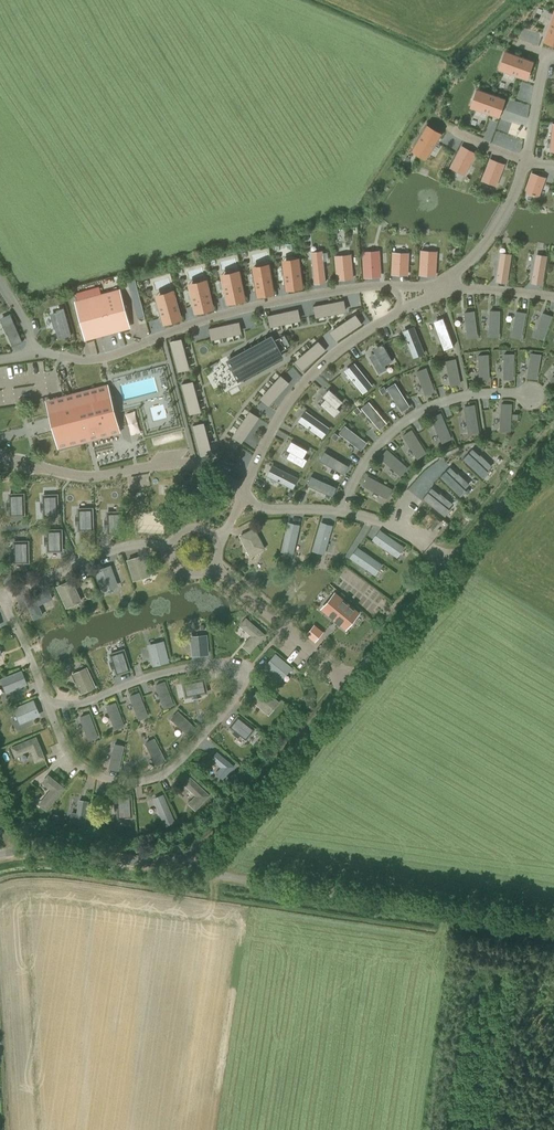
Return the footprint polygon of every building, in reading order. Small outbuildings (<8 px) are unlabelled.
[(545,39),(553,43),(553,13),(548,31),(547,30),(545,35),(546,35),(545,39)] [(525,78),(531,61),(511,53),(505,70),(517,75),(520,77),(521,76),(525,78)] [(476,108),(489,112),(488,113),(492,114),(493,114),(497,115),(503,99),(482,91),(476,108)] [(415,145),(428,153),(436,141),(439,138),(438,137),(440,134),(427,126),(415,145)] [(492,144),(521,151),(523,140),(495,134),(492,144)] [(462,146),(451,167),(458,171),(458,170),(465,173),(475,153),(462,146)] [(490,159),(482,180),(489,182),(490,181),(496,184),(504,164),(490,159)] [(534,195),(535,194),(538,196),(545,177),(532,173),(525,191),(532,193),(532,194),(534,195)] [(371,251),(364,252),(365,275),(380,275),(378,252),(371,253),(371,251)] [(421,251),(420,274),(435,275),(436,253),(429,252),(429,251),(421,251)] [(321,253),(312,254),(315,283),(325,282),(324,269),(323,269),(321,253)] [(393,253),(392,274),(407,275),(408,254),(401,254),(401,253),(393,253)] [(496,280),(507,281),(511,256),(500,254),(496,280)] [(343,255),(335,256),(338,280),(352,278),(350,256),(343,257),(343,255)] [(542,283),(546,257),(536,256),(532,281),(542,283)] [(299,264),(284,266),(286,281),(285,281),(285,285),(286,285),(287,288),(302,286),(299,264)] [(269,270),(254,272),(257,287),(256,287),(257,291),(258,294),(273,291),(269,270)] [(240,276),(223,280),(225,293),(224,293),(225,297),(226,297),(227,301),(245,298),(240,276)] [(207,285),(190,289),(193,302),(192,302),(193,306),(194,306),(195,311),(212,307),(207,285)] [(77,302),(85,333),(127,321),(119,291),(111,293),(116,312),(112,313),(107,294),(98,296),(99,299),(92,301),(91,298),(77,302)] [(174,296),(157,301),(161,313),(160,313),(161,317),(162,317),(163,322),(180,317),(174,296)] [(344,300),(313,306),(314,306),(315,315),(345,310),(344,300)] [(64,307),(63,307),(64,309),(58,311),(58,313),(52,315),(55,328),(54,328),(54,329),(55,328),(58,338),(71,335),(64,307)] [(268,316),(270,325),(300,318),(298,309),(298,308),(267,315),(268,316)] [(489,335),(498,336),(499,311),(490,310),(489,335)] [(473,311),(464,312),(468,337),(477,336),(473,311)] [(525,313),(516,311),(512,336),(521,337),(525,313)] [(543,339),(551,316),(543,313),(534,336),(543,339)] [(2,319),(8,333),(7,334),(13,346),(23,341),(11,315),(2,319)] [(335,340),(336,341),(362,323),(361,323),(356,315),(331,332),(336,340),(335,340)] [(444,349),(453,346),(444,320),(434,323),(444,349)] [(241,331),(239,322),(240,322),(239,321),(208,328),(209,329),(211,338),(241,331)] [(414,327),(405,331),(409,341),(407,341),(413,357),(424,353),(414,327)] [(279,337),(285,349),(291,346),(285,334),(279,337)] [(272,336),(228,359),(239,380),(283,357),(272,336)] [(179,372),(179,371),(188,368),(180,339),(171,341),(170,341),(178,372),(179,372)] [(325,349),(319,342),(296,362),(302,369),(302,370),(326,349),(325,349)] [(380,346),(381,347),(376,350),(378,353),(371,357),(375,363),(374,364),(379,372),(378,373),(379,373),(386,369),(384,365),(383,363),(391,359),(392,361),(382,343),(382,344),(380,346)] [(531,353),(527,377),(536,379),(540,354),(531,353)] [(504,354),(504,379),(513,379),(513,354),(504,354)] [(489,379),(487,355),(478,355),(480,380),(489,379)] [(451,385),(460,383),(455,359),(446,361),(451,385)] [(353,378),(352,379),(363,392),(372,385),(354,363),(346,370),(353,378)] [(425,368),(417,371),(425,394),(434,391),(425,368)] [(289,382),(282,376),(261,399),(268,405),(268,406),(289,382)] [(182,384),(182,383),(182,384),(190,414),(199,411),(191,382),(182,384)] [(396,400),(402,410),(409,405),(395,382),(387,387),(395,401),(396,400)] [(50,418),(58,416),(59,421),(61,429),(54,431),(57,443),(108,430),(104,411),(114,409),(108,384),(73,393),(75,398),(47,405),(50,418)] [(335,417),(340,410),(336,406),(342,400),(329,388),(327,391),(328,391),(324,396),(327,398),(322,404),(327,409),(327,410),(335,417)] [(369,401),(362,408),(372,419),(379,427),(386,422),(369,401)] [(511,404),(501,404),(500,430),(510,431),(511,404)] [(478,431),(474,405),(464,406),(469,433),(478,431)] [(357,416),(361,412),(358,408),(353,411),(357,416)] [(309,426),(308,427),(322,437),(329,427),(306,411),(300,419),(309,426)] [(241,442),(241,443),(259,417),(259,416),(259,417),(251,412),(233,437),(241,442)] [(440,414),(431,417),(442,442),(451,438),(440,414)] [(201,456),(202,455),(201,455),(210,452),(202,423),(193,425),(201,456)] [(339,433),(351,442),(352,442),(360,449),(366,442),(345,425),(339,433)] [(425,453),(411,430),(403,435),(417,458),(425,453)] [(339,437),(335,434),(331,438),(336,442),(339,437)] [(307,459),(302,456),(306,449),(291,440),(290,443),(291,444),(288,449),(291,451),(290,453),(288,457),(294,461),(300,465),(303,467),(307,459)] [(472,448),(463,458),(483,478),(484,478),(482,476),(487,472),(485,470),(490,465),(480,456),(472,448)] [(387,450),(380,457),(400,475),(407,468),(387,450)] [(325,451),(320,460),(333,468),(334,467),(343,473),(348,465),(348,466),(349,466),(325,451)] [(292,488),(298,477),(273,465),(268,474),(278,479),(277,480),(292,488)] [(461,496),(459,494),(464,490),(462,488),(467,483),(457,474),(450,466),(440,476),(460,496),(461,496)] [(311,476),(307,484),(321,491),(322,490),(332,495),(335,487),(336,487),(337,487),(311,476)] [(368,476),(363,485),(387,498),(391,489),(368,476)] [(33,504),(41,500),(32,482),(24,485),(33,504)] [(446,508),(450,502),(440,494),(432,487),(423,498),(445,516),(445,515),(444,514),(448,509),(446,508)] [(10,494),(10,501),(9,501),(9,509),(10,509),(10,515),(24,515),(24,494),(10,494)] [(43,495),(43,502),(43,510),(44,510),(44,516),(58,516),(57,495),(43,495)] [(79,530),(93,529),(92,508),(78,509),(78,516),(78,523),(79,523),(79,530)] [(107,512),(108,519),(107,519),(107,527),(108,527),(108,533),(122,533),(121,512),(107,512)] [(37,540),(46,536),(36,518),(28,522),(37,540)] [(288,524),(283,550),(293,552),(298,527),(288,524)] [(324,552),(331,527),(321,524),(314,549),(324,552)] [(250,555),(264,548),(254,528),(240,535),(250,555)] [(48,536),(47,536),(47,544),(48,544),(48,551),(62,551),(61,530),(48,530),(48,536)] [(396,555),(402,547),(381,532),(375,540),(396,555)] [(14,555),(14,562),(29,562),(28,541),(14,541),(14,548),(13,548),(13,555),(14,555)] [(374,573),(380,564),(359,549),(353,557),(374,573)] [(135,581),(150,576),(144,555),(128,560),(135,581)] [(115,588),(119,587),(120,585),(118,581),(117,580),(111,565),(97,570),(105,591),(114,588),(115,588)] [(97,592),(92,578),(76,583),(81,597),(97,592)] [(67,607),(81,600),(72,580),(57,586),(67,607)] [(35,621),(43,617),(38,605),(52,598),(48,590),(26,600),(35,621)] [(320,608),(335,619),(335,620),(339,624),(340,623),(346,628),(359,613),(335,592),(327,600),(320,608)] [(87,612),(104,611),(103,599),(86,600),(87,612)] [(250,652),(259,641),(265,634),(246,618),(240,625),(247,631),(251,635),(242,645),(250,652)] [(313,623),(306,634),(316,641),(324,630),(313,623)] [(193,655),(208,654),(206,636),(191,637),(193,655)] [(168,660),(164,643),(149,646),(153,664),(168,660)] [(131,669),(124,648),(109,653),(116,674),(131,669)] [(281,678),(291,666),(275,652),(264,664),(281,678)] [(96,686),(86,665),(77,670),(75,669),(71,671),(71,673),(73,677),(74,677),(81,693),(96,686)] [(26,683),(21,671),(2,679),(7,691),(26,683)] [(185,696),(206,692),(203,677),(182,681),(185,696)] [(163,704),(172,701),(164,682),(156,685),(163,704)] [(269,713),(279,702),(262,687),(252,699),(269,713)] [(139,693),(130,696),(139,719),(148,716),(139,693)] [(22,722),(38,715),(33,701),(16,708),(22,722)] [(107,706),(115,729),(124,726),(115,703),(107,706)] [(177,712),(171,718),(189,735),(196,728),(177,712)] [(89,740),(97,737),(89,714),(80,717),(89,740)] [(234,731),(240,736),(240,735),(246,739),(254,729),(238,715),(229,726),(234,730),(234,731)] [(44,757),(35,734),(14,743),(18,751),(30,746),(36,760),(44,757)] [(146,743),(157,765),(165,760),(154,739),(146,743)] [(109,768),(118,770),(123,746),(114,744),(109,768)] [(223,779),(234,765),(217,752),(212,758),(222,766),(216,773),(223,779)] [(47,809),(64,788),(49,775),(43,782),(52,789),(40,804),(47,809)] [(196,809),(211,793),(192,776),(185,784),(197,795),(189,803),(196,809)] [(173,821),(163,795),(154,799),(161,816),(160,816),(164,825),(173,821)] [(117,796),(117,803),(116,803),(117,810),(118,810),(118,817),(132,817),(131,796),(117,796)] [(85,824),(88,802),(79,800),(78,814),(72,813),(71,822),(85,824)]
